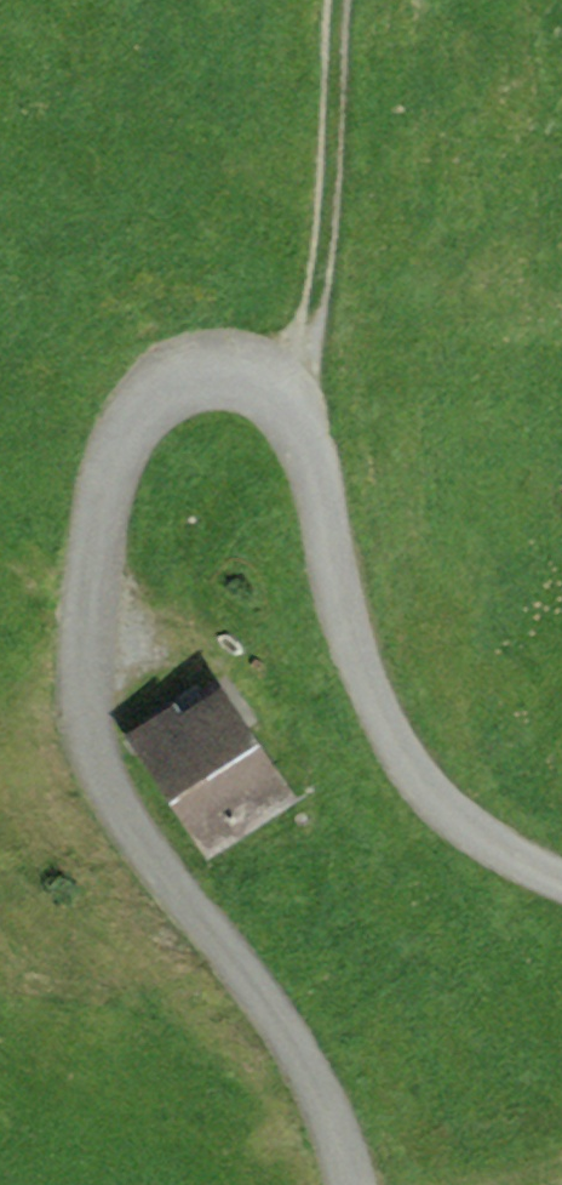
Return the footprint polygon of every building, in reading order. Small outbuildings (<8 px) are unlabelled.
[(176,699),(126,732),(207,855),(298,794),(224,684),(184,711),(176,699)]
